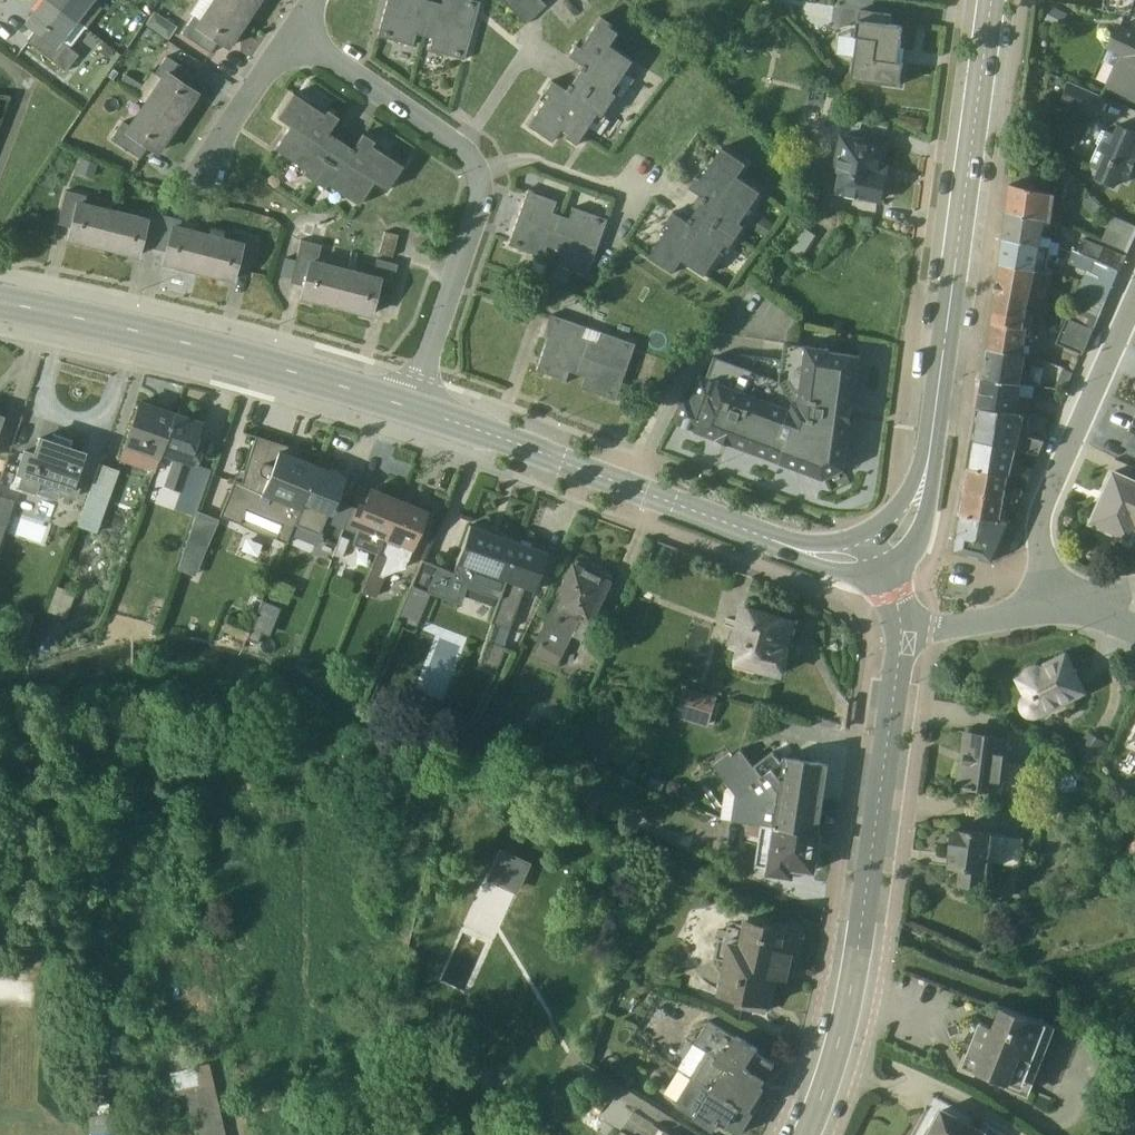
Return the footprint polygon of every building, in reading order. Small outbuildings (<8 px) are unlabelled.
[(47,0),(40,0),(24,22),(32,28),(24,40),(63,70),(76,53),(67,47),(83,26),(47,0)] [(83,26),(84,27),(100,7),(96,3),(99,0),(47,0),(83,26)] [(179,33),(207,51),(214,41),(226,49),(247,17),(222,0),(200,0),(179,33)] [(247,17),(258,0),(222,0),(247,17)] [(426,17),(431,0),(384,0),(382,5),(426,17)] [(431,0),(426,17),(469,29),(477,0),(476,0),(439,0),(439,2),(431,0)] [(504,3),(513,13),(527,0),(507,0),(504,3)] [(513,13),(522,22),(543,4),(539,0),(527,0),(513,13)] [(1052,4),(1044,20),(1059,28),(1067,12),(1052,4)] [(374,34),(410,44),(413,32),(421,35),(426,17),(382,5),(374,34)] [(901,59),(906,23),(891,21),(892,13),(860,8),(856,36),(858,36),(856,54),(852,78),(902,84),(906,59),(901,59)] [(544,93),(523,124),(548,140),(557,127),(580,143),(592,126),(603,134),(612,120),(605,115),(619,92),(624,96),(636,77),(627,71),(635,59),(613,44),(621,31),(596,14),(576,45),(572,42),(563,54),(578,64),(575,68),(576,69),(566,83),(565,82),(562,87),(548,78),(540,90),(544,93)] [(426,17),(421,35),(429,37),(426,48),(461,58),(469,29),(426,17)] [(1134,97),(1134,30),(1119,22),(1107,47),(1109,48),(1103,60),(1114,65),(1106,84),(1134,97)] [(856,54),(858,36),(856,36),(841,34),(838,52),(856,54)] [(142,98),(176,122),(197,91),(186,84),(193,74),(164,54),(153,72),(149,69),(139,84),(129,77),(124,85),(142,98)] [(1061,101),(1094,114),(1102,95),(1069,81),(1061,101)] [(325,182),(355,203),(371,180),(383,189),(399,165),(369,144),(372,139),(360,131),(350,147),(326,130),(336,116),(324,108),(321,112),(290,91),(274,116),(287,124),(272,147),(303,168),(301,172),(322,186),(325,182)] [(109,137),(137,157),(144,147),(155,154),(176,122),(142,98),(126,122),(121,119),(109,137)] [(1119,123),(1115,132),(1107,128),(1106,129),(1103,128),(1098,141),(1101,142),(1091,164),(1099,168),(1095,177),(1116,185),(1120,176),(1128,180),(1134,164),(1134,130),(1119,123)] [(883,163),(887,144),(841,135),(833,174),(840,175),(837,189),(881,197),(882,195),(886,195),(889,180),(885,179),(888,164),(883,163)] [(670,224),(650,255),(675,271),(683,258),(706,274),(727,243),(731,246),(746,224),(742,221),(762,190),(739,175),(748,162),(723,145),(702,176),(699,173),(691,185),(705,195),(690,219),(675,209),(666,222),(670,224)] [(1046,162),(1067,185),(1075,177),(1055,154),(1046,162)] [(75,170),(90,175),(95,161),(81,155),(75,170)] [(1012,182),(1008,208),(1053,219),(1057,192),(1012,182)] [(515,214),(557,230),(563,213),(555,210),(559,199),(524,187),(515,214)] [(84,194),(63,189),(55,222),(68,226),(66,237),(100,245),(110,207),(82,200),(84,194)] [(1078,198),(1093,214),(1102,206),(1088,189),(1078,198)] [(571,216),(563,213),(557,230),(600,246),(609,217),(575,205),(571,216)] [(138,215),(110,207),(100,245),(135,254),(139,244),(150,246),(160,213),(140,207),(138,215)] [(1008,208),(1005,234),(1059,247),(1061,241),(1053,239),(1053,237),(1044,234),(1046,223),(1052,224),(1053,219),(1008,208)] [(179,218),(160,213),(150,246),(161,249),(158,263),(194,272),(204,231),(178,224),(179,218)] [(1134,238),(1134,236),(1134,222),(1114,213),(1108,227),(1134,238)] [(543,244),(551,247),(557,230),(515,214),(504,243),(539,255),(543,244)] [(384,224),(376,252),(389,256),(397,228),(384,224)] [(806,226),(792,248),(803,255),(817,233),(806,226)] [(1128,250),(1134,238),(1108,227),(1103,239),(1128,250)] [(555,262),(590,274),(600,246),(557,230),(551,247),(559,250),(555,262)] [(204,231),(194,272),(231,281),(234,267),(247,270),(255,237),(234,232),(233,238),(204,231)] [(1005,234),(1002,261),(1047,269),(1051,251),(1058,253),(1059,247),(1005,234)] [(1121,269),(1127,255),(1085,237),(1078,250),(1093,257),(1119,269),(1121,269)] [(299,295),(333,304),(343,266),(316,259),(319,244),(299,238),(288,280),(301,284),(299,295)] [(1074,250),(1069,262),(1087,269),(1093,257),(1078,250),(1074,250)] [(343,266),(333,304),(368,313),(370,302),(384,306),(395,262),(387,260),(374,257),(371,273),(343,266)] [(1119,269),(1093,257),(1086,272),(1113,283),(1119,269)] [(996,291),(997,291),(1030,296),(1032,287),(1050,288),(1054,270),(1047,269),(1002,261),(1000,277),(999,277),(996,291)] [(1113,283),(1086,272),(1080,286),(1107,297),(1113,283)] [(1107,297),(1080,286),(1074,300),(1101,312),(1107,297)] [(997,291),(993,319),(1025,324),(1030,296),(997,291)] [(1101,312),(1074,300),(1068,315),(1095,326),(1101,312)] [(553,313),(543,341),(585,356),(591,339),(583,336),(587,325),(553,313)] [(1095,326),(1068,315),(1057,341),(1084,352),(1095,326)] [(989,346),(1025,352),(1029,324),(1025,324),(993,319),(989,346)] [(595,328),(587,325),(583,336),(591,339),(595,328)] [(603,331),(595,328),(591,339),(599,342),(603,331)] [(599,342),(591,339),(585,356),(628,370),(638,342),(603,330),(603,331),(599,342)] [(543,341),(533,369),(568,381),(572,369),(579,372),(585,356),(543,341)] [(861,353),(831,349),(831,346),(786,341),(782,379),(772,457),(825,476),(846,466),(861,353)] [(984,376),(1028,381),(1030,368),(1026,368),(1027,352),(1025,352),(989,346),(984,376)] [(676,421),(772,457),(782,379),(716,354),(709,375),(702,373),(693,397),(685,395),(676,421)] [(628,370),(585,356),(579,372),(588,375),(584,386),(618,398),(628,370)] [(979,404),(1032,412),(1036,382),(1028,381),(984,376),(979,404)] [(117,459),(152,471),(158,453),(172,410),(136,397),(120,444),(122,445),(117,459)] [(973,439),(1017,448),(1040,452),(1046,438),(1029,433),(1032,412),(979,404),(973,439)] [(172,410),(158,453),(170,457),(162,484),(180,490),(188,463),(194,465),(201,443),(195,441),(201,421),(172,410)] [(1123,441),(1134,447),(1134,415),(1123,441)] [(273,536),(284,541),(287,533),(315,465),(295,457),(298,447),(254,433),(242,471),(236,469),(218,513),(237,522),(241,524),(245,527),(250,529),(256,532),(262,534),(269,536),(273,536)] [(57,491),(74,497),(80,479),(75,477),(84,450),(36,434),(31,450),(21,446),(11,483),(55,497),(57,491)] [(973,439),(969,464),(1013,473),(1029,476),(1033,467),(1016,462),(1016,457),(1015,457),(1017,448),(973,439)] [(75,524),(94,531),(116,468),(98,462),(75,524)] [(965,487),(1020,497),(1024,488),(1011,485),(1013,473),(969,464),(965,487)] [(315,465),(287,533),(315,544),(324,521),(334,497),(342,476),(339,475),(338,471),(329,467),(325,469),(315,465)] [(1114,470),(1091,521),(1130,539),(1134,528),(1134,479),(1114,470)] [(373,552),(396,498),(393,497),(392,495),(391,494),(389,493),(388,492),(386,491),(384,491),(383,491),(382,491),(381,491),(380,492),(368,487),(361,502),(356,500),(354,505),(347,524),(355,527),(353,532),(349,542),(373,552)] [(961,509),(1001,516),(1003,504),(1016,507),(1020,497),(965,487),(961,509)] [(11,499),(0,495),(0,532),(11,499)] [(340,527),(350,504),(334,497),(324,521),(340,527)] [(425,510),(396,498),(373,552),(359,590),(374,595),(383,573),(403,564),(425,510)] [(171,530),(186,535),(194,509),(195,507),(179,502),(171,530)] [(347,524),(354,505),(350,504),(340,527),(353,532),(355,527),(347,524)] [(186,535),(175,568),(191,575),(214,518),(194,509),(186,535)] [(955,549),(993,559),(1011,519),(1001,516),(961,509),(955,549)] [(464,585),(496,597),(516,540),(466,522),(450,570),(419,557),(394,618),(413,626),(428,592),(458,602),(464,585)] [(516,540),(496,597),(488,620),(506,626),(513,607),(521,610),(529,587),(531,588),(538,570),(545,550),(516,540)] [(559,554),(545,550),(538,570),(542,572),(538,583),(545,586),(559,554)] [(558,666),(574,633),(588,640),(596,622),(603,605),(615,578),(575,559),(555,601),(552,599),(534,636),(536,642),(531,653),(558,666)] [(54,584),(48,603),(64,608),(70,589),(54,584)] [(603,605),(596,622),(612,630),(619,614),(603,605)] [(741,646),(751,607),(740,605),(731,644),(741,646)] [(3,638),(24,644),(34,612),(13,606),(3,638)] [(796,619),(751,607),(741,646),(737,665),(758,671),(759,665),(782,671),(796,619)] [(220,628),(244,637),(250,622),(227,612),(220,628)] [(476,663),(493,670),(502,645),(485,639),(476,663)] [(1025,674),(1020,677),(1027,691),(1024,693),(1022,695),(1021,698),(1020,701),(1020,703),(1020,706),(1021,709),(1022,711),(1024,713),(1026,714),(1027,716),(1029,716),(1083,689),(1074,670),(1068,674),(1062,661),(1049,668),(1047,664),(1042,666),(1040,666),(1038,665),(1036,665),(1034,666),(1032,667),(1030,668),(1028,669),(1027,671),(1026,673),(1025,674)] [(676,715),(709,725),(719,695),(685,685),(676,715)] [(1076,753),(1094,763),(1108,739),(1089,729),(1076,753)] [(1011,734),(968,730),(961,783),(1024,791),(1025,782),(1021,781),(1023,761),(1010,759),(1013,736),(1010,736),(1011,734)] [(820,831),(831,762),(787,755),(786,757),(778,745),(756,762),(744,746),(735,753),(732,749),(716,762),(732,783),(727,816),(763,822),(820,831)] [(820,831),(763,822),(757,862),(768,864),(767,872),(796,877),(797,868),(818,871),(824,831),(820,831)] [(1020,864),(1023,836),(953,824),(948,864),(959,865),(957,883),(991,886),(994,860),(1020,864)] [(114,852),(109,831),(101,833),(102,842),(99,843),(101,854),(114,852)] [(1127,846),(1134,852),(1134,834),(1127,846)] [(484,879),(515,892),(525,869),(494,856),(484,879)] [(737,1004),(770,1011),(771,1003),(774,1004),(781,975),(790,977),(795,953),(802,955),(808,928),(747,915),(743,937),(727,933),(726,938),(720,937),(717,955),(727,957),(721,990),(739,995),(737,1004)] [(966,1049),(960,1065),(977,1072),(979,1068),(1009,1079),(1007,1085),(1029,1094),(1057,1024),(1001,1002),(993,1022),(981,1018),(968,1050),(966,1049)] [(697,1039),(763,1083),(777,1061),(757,1049),(760,1045),(712,1018),(697,1039)] [(682,1066),(756,1110),(765,1095),(762,1094),(767,1085),(763,1083),(697,1039),(680,1065),(682,1066)] [(183,1090),(212,1083),(207,1061),(168,1071),(173,1092),(183,1090)] [(721,1119),(742,1131),(756,1110),(682,1066),(668,1088),(676,1093),(673,1098),(716,1126),(721,1119)] [(212,1083),(183,1090),(194,1134),(224,1134),(212,1083)] [(989,1128),(942,1102),(927,1130),(929,1131),(927,1134),(985,1134),(989,1128)] [(113,1110),(97,1110),(97,1113),(87,1113),(87,1134),(116,1134),(113,1110)] [(667,1127),(662,1134),(680,1134),(667,1127)]
